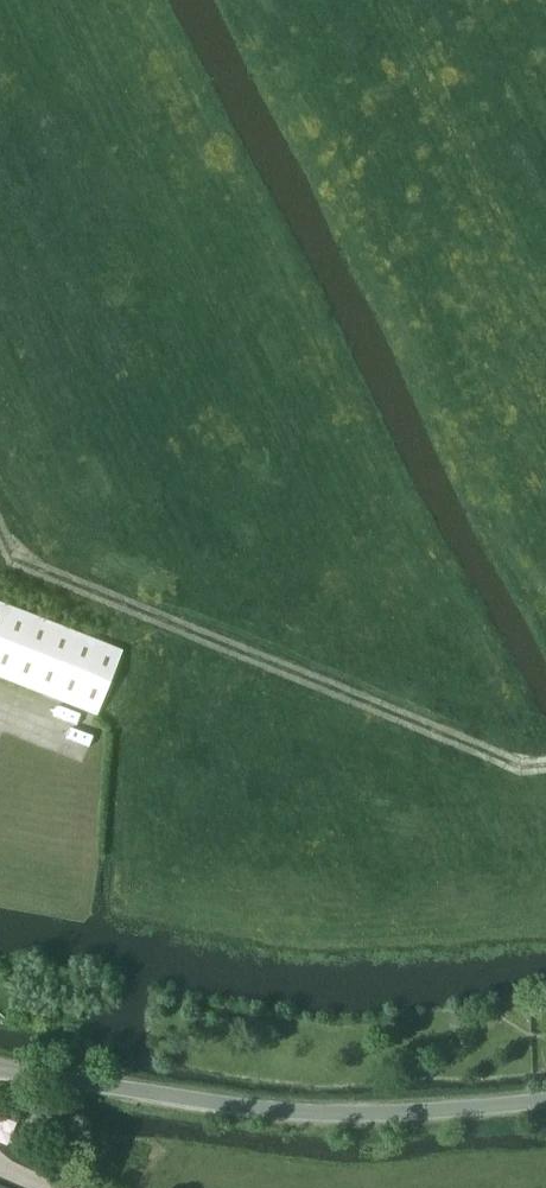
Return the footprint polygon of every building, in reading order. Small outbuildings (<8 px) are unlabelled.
[(96,716),(121,652),(0,605),(0,678),(96,716)]
